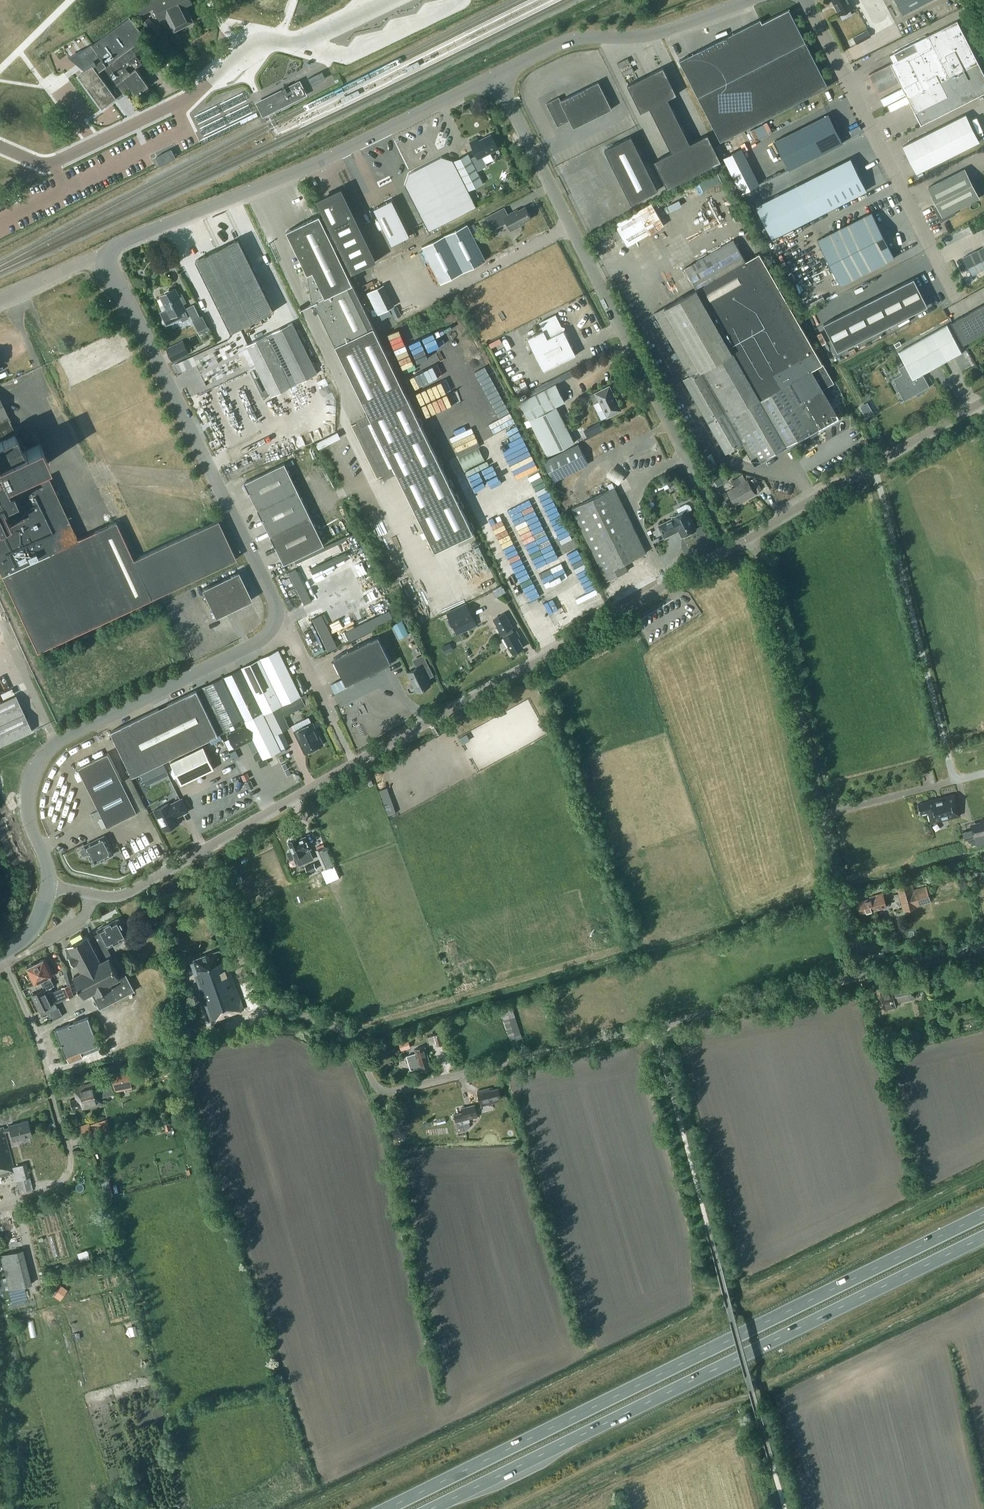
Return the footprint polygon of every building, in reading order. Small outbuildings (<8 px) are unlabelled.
[(160,17),(166,14),(174,30),(193,20),(185,4),(192,1),(191,0),(140,0),(134,3),(140,15),(155,8),(160,17)] [(850,0),(832,0),(839,13),(853,6),(850,0)] [(902,13),(927,0),(895,0),(902,13)] [(679,60),(698,96),(720,141),(828,86),(789,9),(762,22),(760,19),(679,60)] [(86,65),(87,68),(85,69),(78,74),(103,107),(117,97),(117,96),(130,86),(136,95),(149,85),(137,68),(130,73),(125,67),(134,60),(134,61),(139,66),(143,63),(135,52),(149,42),(130,15),(91,44),(92,44),(78,54),(86,65)] [(161,31),(149,18),(143,23),(156,36),(161,31)] [(869,74),(873,83),(877,81),(879,84),(875,86),(878,92),(900,81),(922,125),(983,93),(983,74),(957,21),(895,52),(898,59),(893,62),(869,74)] [(853,37),(857,44),(871,36),(868,29),(853,37)] [(158,53),(150,42),(140,49),(148,61),(158,53)] [(663,67),(627,85),(641,112),(649,107),(672,152),(654,161),(668,187),(721,160),(708,133),(690,142),(668,98),(676,94),(663,67)] [(322,71),(308,78),(311,85),(325,78),(322,71)] [(301,81),(300,79),(286,87),(287,88),(301,81)] [(265,99),(270,110),(292,99),(293,101),(300,98),(299,96),(306,92),(301,81),(287,88),(286,87),(285,86),(282,88),(283,90),(265,99)] [(573,128),(611,109),(598,82),(561,100),(559,97),(546,103),(557,126),(569,120),(573,128)] [(283,90),(282,88),(260,99),(255,101),(263,116),(267,114),(293,101),(292,99),(270,110),(265,99),(283,90)] [(775,141),(789,169),(843,142),(829,114),(775,141)] [(966,114),(903,145),(917,173),(980,141),(966,114)] [(498,149),(490,135),(479,140),(477,138),(469,142),(477,156),(470,159),(468,154),(454,161),(469,190),(482,183),(477,171),(487,167),(482,157),(498,149)] [(659,192),(632,139),(605,152),(632,206),(659,192)] [(156,156),(160,165),(176,157),(172,148),(156,156)] [(409,173),(405,184),(429,231),(477,206),(453,160),(442,156),(409,173)] [(797,185),(756,205),(772,238),(813,217),(867,190),(851,158),(797,185)] [(936,212),(941,221),(955,214),(954,210),(979,197),(964,169),(928,187),(937,205),(933,206),(934,207),(937,206),(940,210),(936,212)] [(507,172),(504,180),(510,182),(513,175),(507,172)] [(685,185),(689,195),(721,182),(717,172),(685,185)] [(341,190),(318,201),(353,272),(375,261),(341,190)] [(410,235),(392,199),(373,208),(391,244),(410,235)] [(622,237),(627,245),(664,224),(651,203),(614,224),(616,226),(622,237)] [(517,209),(508,214),(504,208),(486,217),(493,230),(507,223),(511,231),(525,224),(524,222),(531,218),(525,207),(518,211),(517,209)] [(873,212),(818,239),(840,285),(895,258),(873,212)] [(319,215),(320,215),(319,214),(286,230),(307,273),(312,302),(312,303),(314,302),(335,345),(335,344),(366,409),(369,415),(352,424),(377,477),(395,468),(435,550),(457,540),(460,545),(476,537),(405,391),(352,282),(319,215)] [(485,261),(467,224),(421,247),(439,284),(485,261)] [(616,226),(611,229),(617,240),(622,237),(616,226)] [(240,239),(196,260),(232,333),(276,311),(240,239)] [(683,379),(707,421),(726,453),(743,443),(755,464),(838,416),(828,398),(833,395),(828,385),(834,382),(759,252),(745,260),(733,240),(684,268),(696,288),(654,312),(690,375),(683,379)] [(963,257),(972,275),(983,269),(983,246),(963,257)] [(400,275),(380,283),(390,305),(409,297),(400,275)] [(914,277),(859,305),(824,323),(838,351),(873,333),(928,305),(914,277)] [(186,310),(175,288),(161,295),(167,309),(163,310),(162,314),(165,321),(169,322),(182,316),(180,312),(186,310)] [(801,304),(803,311),(807,309),(809,314),(819,310),(816,303),(825,299),(823,295),(801,304)] [(187,308),(194,320),(195,320),(200,317),(194,305),(187,308)] [(952,324),(964,346),(983,334),(983,305),(952,324)] [(397,306),(391,308),(393,312),(392,312),(395,319),(402,315),(397,306)] [(527,338),(543,371),(576,355),(564,330),(556,314),(539,322),(543,330),(527,338)] [(195,320),(201,332),(208,329),(202,316),(200,317),(195,320)] [(292,322),(247,345),(272,395),(317,373),(292,322)] [(896,383),(893,384),(897,392),(899,391),(903,397),(907,398),(915,393),(919,396),(928,386),(930,386),(923,374),(962,352),(947,324),(899,351),(905,363),(899,367),(902,373),(893,378),(896,383)] [(215,340),(223,337),(219,326),(211,329),(215,340)] [(181,342),(169,348),(174,360),(187,353),(181,342)] [(882,356),(891,352),(887,343),(877,347),(882,356)] [(519,401),(529,419),(547,456),(575,442),(557,405),(565,401),(555,383),(531,396),(519,401)] [(595,393),(608,417),(622,410),(610,386),(595,393)] [(37,651),(131,607),(151,598),(236,558),(218,519),(133,559),(115,521),(75,539),(47,475),(10,492),(4,479),(45,462),(37,442),(21,449),(0,400),(0,571),(37,651)] [(594,424),(584,430),(588,438),(598,433),(594,424)] [(338,431),(316,442),(319,448),(341,437),(338,431)] [(578,444),(544,462),(554,481),(588,464),(578,444)] [(712,453),(702,458),(710,474),(720,469),(712,453)] [(276,545),(284,563),(325,544),(285,462),(245,482),(276,545)] [(612,465),(606,473),(617,482),(624,474),(612,465)] [(723,471),(719,473),(723,482),(728,479),(723,471)] [(747,479),(746,480),(743,474),(737,477),(732,480),(736,486),(728,490),(736,504),(755,493),(747,479)] [(674,475),(670,477),(674,484),(678,482),(674,475)] [(718,475),(708,481),(713,488),(717,486),(723,482),(718,475)] [(749,480),(757,492),(763,489),(755,477),(749,480)] [(713,488),(712,489),(717,496),(722,494),(717,486),(713,488)] [(625,563),(647,552),(615,487),(610,489),(572,508),(607,580),(628,570),(625,563)] [(682,536),(696,529),(686,509),(672,516),(673,518),(658,525),(664,537),(679,530),(682,536)] [(497,559),(511,584),(522,577),(509,552),(497,559)] [(311,587),(306,589),(296,567),(288,570),(303,603),(315,597),(311,587)] [(202,589),(215,617),(252,599),(238,571),(202,589)] [(447,612),(458,634),(478,625),(467,602),(447,612)] [(547,602),(543,604),(549,615),(553,612),(547,602)] [(350,636),(394,620),(390,611),(347,627),(350,636)] [(312,617),(328,650),(338,645),(322,612),(312,617)] [(494,619),(502,633),(504,632),(506,636),(502,639),(506,646),(508,645),(513,653),(524,646),(518,636),(520,635),(516,630),(514,631),(512,627),(513,626),(505,612),(494,619)] [(405,626),(402,620),(393,624),(396,630),(405,626)] [(334,657),(347,683),(392,662),(379,635),(334,657)] [(450,642),(442,646),(445,653),(453,649),(450,642)] [(205,685),(199,688),(221,733),(227,730),(246,721),(247,724),(254,738),(263,757),(281,749),(273,734),(263,713),(278,705),(301,695),(279,650),(205,685)] [(418,667),(408,672),(417,691),(419,690),(420,691),(425,689),(429,686),(428,685),(431,684),(427,678),(434,675),(427,660),(420,664),(421,665),(418,667)] [(304,677),(297,681),(302,692),(309,689),(304,677)] [(199,688),(111,731),(133,776),(221,733),(199,688)] [(307,694),(301,696),(306,705),(311,703),(307,694)] [(0,702),(0,745),(32,731),(15,695),(0,702)] [(285,716),(306,705),(301,696),(301,695),(280,706),(285,716)] [(278,705),(263,713),(273,734),(282,730),(289,727),(278,705)] [(295,731),(305,752),(323,744),(317,731),(316,730),(312,722),(295,731)] [(229,734),(228,734),(235,748),(254,738),(247,724),(229,734)] [(477,744),(475,740),(482,736),(481,733),(480,734),(477,728),(461,735),(469,752),(473,750),(472,746),(477,744)] [(171,762),(181,784),(215,768),(204,746),(171,762)] [(109,752),(79,767),(108,826),(138,811),(109,752)] [(244,758),(236,761),(243,780),(251,777),(244,758)] [(141,774),(147,785),(169,775),(163,763),(141,774)] [(381,788),(386,813),(394,812),(389,786),(381,788)] [(926,802),(918,804),(920,814),(929,812),(932,823),(961,815),(957,803),(954,794),(926,802)] [(169,803),(155,810),(164,830),(180,822),(177,817),(189,811),(182,797),(170,804),(169,803)] [(983,835),(983,821),(971,824),(974,838),(983,835)] [(81,851),(83,854),(85,855),(89,853),(94,864),(102,860),(106,858),(114,854),(105,835),(85,845),(86,847),(82,849),(81,851)] [(288,840),(292,849),(288,851),(287,853),(290,859),(295,857),(299,865),(313,859),(308,848),(309,847),(305,837),(298,840),(297,837),(288,840)] [(317,850),(325,869),(333,865),(324,847),(317,850)] [(316,869),(314,863),(305,867),(307,873),(316,869)] [(898,888),(904,911),(917,907),(916,904),(931,900),(928,889),(913,893),(911,885),(898,888)] [(858,902),(861,913),(874,909),(875,910),(887,907),(883,893),(870,896),(871,898),(858,902)] [(109,957),(111,956),(106,947),(127,936),(118,918),(96,929),(98,932),(92,936),(99,949),(100,948),(106,959),(109,957)] [(67,958),(66,959),(70,959),(73,965),(77,963),(82,972),(74,976),(85,997),(92,993),(101,1009),(136,989),(135,989),(125,973),(119,977),(109,957),(106,959),(100,962),(86,935),(68,945),(68,946),(64,949),(65,950),(66,951),(66,953),(66,954),(66,955),(67,956),(67,958)] [(878,947),(877,939),(865,942),(867,950),(878,947)] [(243,1009),(222,949),(190,960),(211,1020),(243,1009)] [(885,956),(884,950),(868,953),(869,959),(885,956)] [(54,974),(45,958),(28,967),(35,983),(40,980),(45,990),(54,985),(50,976),(54,974)] [(913,976),(916,990),(925,987),(924,982),(929,981),(927,973),(913,976)] [(69,984),(62,988),(67,999),(74,995),(69,984)] [(881,992),(885,1009),(896,1006),(895,1002),(914,997),(911,985),(881,992)] [(67,999),(62,988),(52,992),(57,1003),(67,999)] [(52,1005),(44,989),(32,995),(42,1015),(58,1007),(56,1003),(52,1005)] [(523,1039),(513,1009),(501,1013),(511,1043),(523,1039)] [(100,1049),(89,1017),(56,1030),(66,1058),(67,1057),(69,1062),(83,1057),(82,1055),(100,1049)] [(893,1035),(891,1025),(881,1027),(883,1037),(893,1035)] [(446,1040),(444,1031),(427,1036),(430,1045),(435,1043),(436,1046),(444,1044),(443,1041),(446,1040)] [(399,1042),(401,1050),(411,1047),(409,1039),(399,1042)] [(416,1053),(407,1055),(410,1069),(419,1067),(420,1072),(431,1069),(425,1047),(420,1048),(415,1049),(416,1053)] [(83,1110),(102,1104),(100,1096),(101,1096),(100,1095),(110,1092),(108,1086),(114,1084),(114,1087),(131,1085),(128,1071),(112,1074),(113,1078),(97,1082),(73,1089),(76,1098),(70,1100),(73,1109),(82,1107),(83,1110)] [(491,1091),(490,1088),(478,1091),(482,1106),(497,1102),(496,1099),(501,1098),(498,1089),(491,1091)] [(477,1115),(474,1105),(461,1108),(464,1118),(477,1115)] [(100,1128),(92,1130),(94,1136),(108,1131),(104,1120),(98,1122),(100,1128)] [(29,1131),(26,1121),(8,1126),(8,1128),(3,1129),(2,1127),(0,1128),(0,1176),(9,1173),(12,1182),(15,1181),(18,1193),(31,1189),(25,1164),(13,1167),(3,1132),(9,1131),(12,1141),(30,1136),(29,1131)] [(6,1304),(17,1303),(15,1251),(4,1252),(6,1304)]
